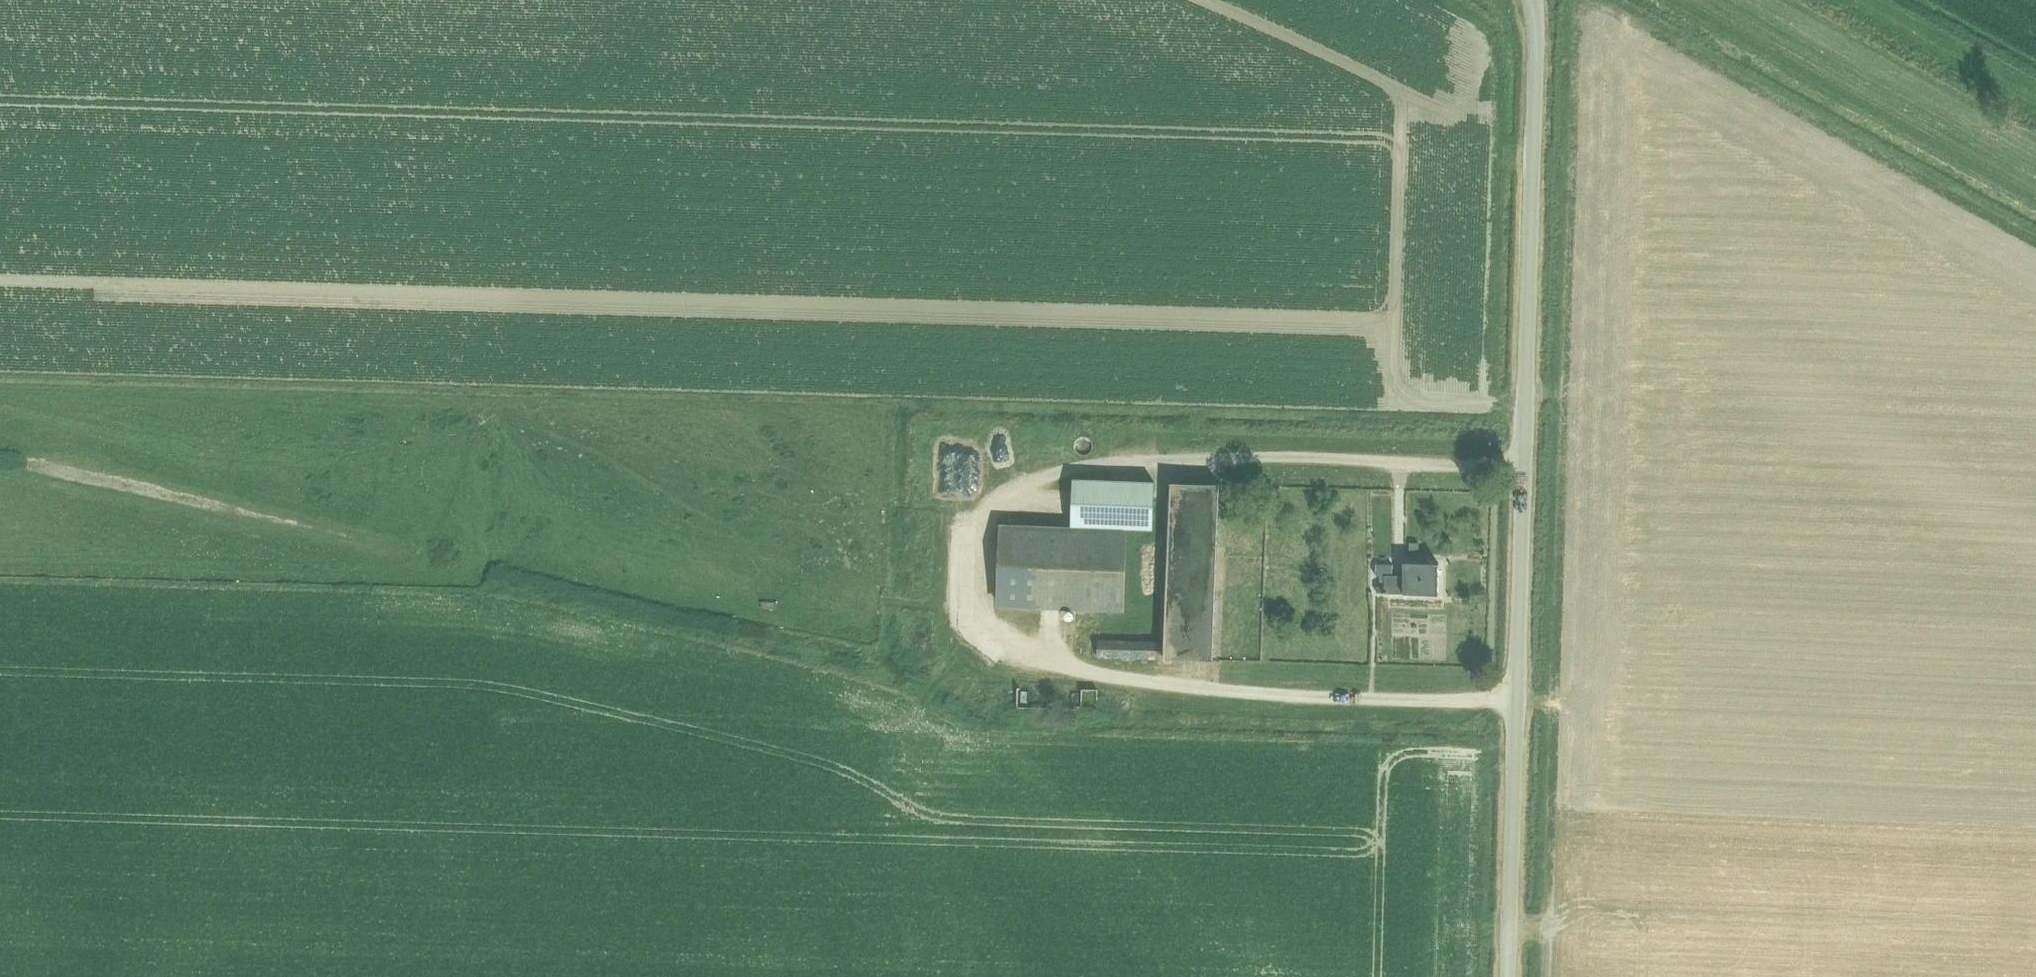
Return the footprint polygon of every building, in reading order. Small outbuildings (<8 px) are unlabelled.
[(942,453),(942,482),(954,482),(955,453),(942,453)] [(1073,479),(1071,528),(1003,525),(1000,606),(1121,611),(1124,530),(1153,531),(1155,482),(1073,479)] [(1213,661),(1220,484),(1171,483),(1164,659),(1213,661)] [(1439,594),(1439,563),(1404,563),(1404,576),(1393,575),(1393,565),(1376,565),(1376,575),(1380,575),(1380,581),(1385,582),(1385,587),(1377,587),(1377,593),(1404,593),(1404,594),(1439,594)] [(1160,659),(1160,641),(1099,639),(1098,657),(1160,659)] [(1097,709),(1098,689),(1018,687),(1017,707),(1097,709)]
